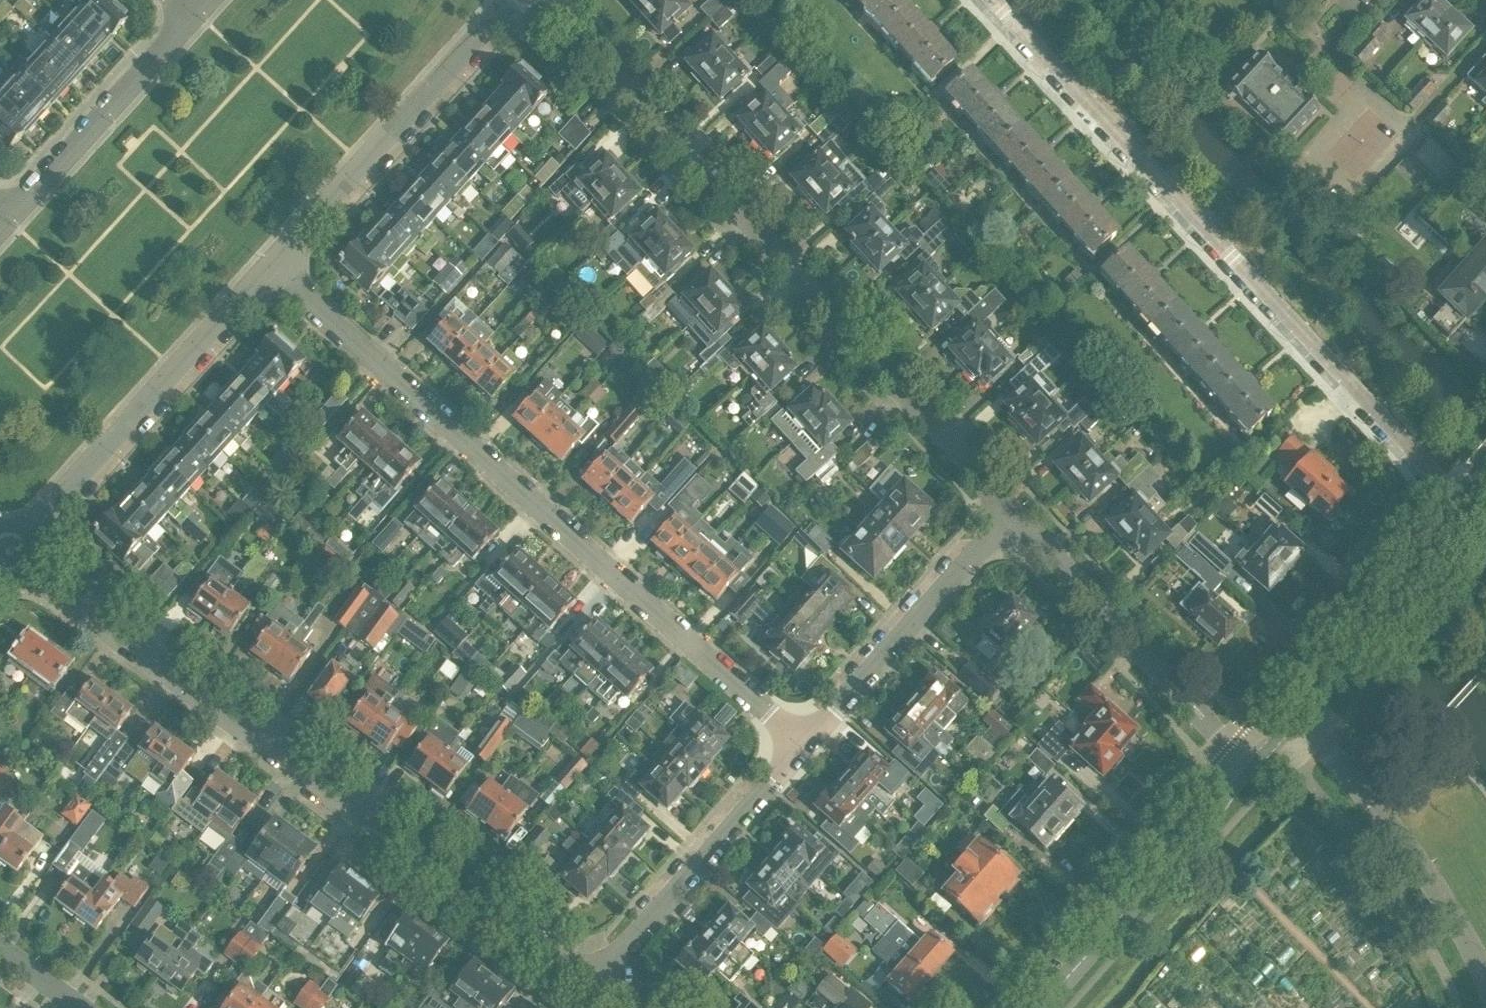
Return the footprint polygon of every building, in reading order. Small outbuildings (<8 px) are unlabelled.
[(14,8),(26,18),(33,10),(22,0),(21,0),(14,8)] [(114,38),(130,20),(108,0),(73,0),(77,4),(114,38)] [(625,3),(630,9),(636,9),(642,16),(660,0),(625,0),(625,3)] [(642,16),(649,24),(649,30),(654,36),(660,36),(667,44),(673,38),(680,32),(675,27),(673,25),(688,12),(686,10),(691,6),(685,0),(660,0),(642,16)] [(711,22),(726,9),(735,0),(710,0),(700,9),(711,22)] [(863,11),(867,15),(883,32),(890,25),(907,10),(897,0),(853,0),(863,11)] [(1163,15),(1176,12),(1173,0),(1160,0),(1163,15)] [(1405,22),(1425,41),(1450,13),(1450,9),(1446,6),(1442,6),(1435,0),(1425,0),(1405,22)] [(14,10),(4,1),(0,6),(0,25),(14,10)] [(62,21),(67,26),(99,55),(114,38),(77,4),(71,11),(62,21)] [(726,9),(711,22),(719,30),(733,17),(726,9)] [(890,25),(883,32),(915,67),(931,86),(954,65),(955,64),(946,53),(938,45),(936,43),(934,41),(938,38),(936,37),(939,34),(935,29),(931,31),(931,30),(927,33),(926,32),(923,28),(907,10),(890,25)] [(1450,13),(1425,41),(1446,59),(1470,32),(1458,21),(1458,17),(1455,14),(1451,14),(1450,13)] [(47,26),(41,32),(42,33),(43,34),(47,38),(84,71),(99,55),(67,26),(62,21),(61,20),(52,30),(47,26)] [(42,33),(27,50),(37,59),(69,88),(84,71),(42,33)] [(700,85),(730,58),(722,49),(727,44),(718,35),(687,64),(695,74),(692,76),(700,85)] [(1363,64),(1380,46),(1370,36),(1352,54),(1363,64)] [(1286,145),(1320,109),(1258,52),(1225,88),(1286,145)] [(730,58),(700,85),(709,95),(712,93),(720,101),(752,72),(744,64),(739,68),(730,58)] [(764,80),(779,67),(770,58),(756,71),(764,80)] [(1466,78),(1475,86),(1485,96),(1485,60),(1484,58),(1473,71),(1466,78)] [(54,104),(69,88),(37,59),(28,70),(23,65),(17,71),(54,104)] [(520,66),(503,84),(534,112),(544,101),(553,109),(560,102),(520,66)] [(38,122),(54,104),(17,71),(11,79),(16,83),(7,93),(38,122)] [(947,98),(997,152),(1020,130),(999,107),(1002,104),(1002,103),(1004,99),(1000,95),(996,97),(995,96),(992,99),(971,76),(947,98)] [(1403,102),(1414,112),(1436,89),(1425,79),(1403,102)] [(496,100),(490,106),(530,142),(537,134),(524,123),(534,112),(503,84),(492,96),(495,98),(496,100)] [(752,144),(783,116),(787,111),(770,92),(739,122),(748,131),(744,135),(752,144)] [(38,122),(7,93),(0,101),(0,118),(22,139),(38,122)] [(1425,122),(1436,131),(1453,112),(1442,102),(1425,122)] [(480,110),(469,121),(500,149),(501,149),(501,148),(512,136),(524,148),(530,142),(490,106),(484,114),(483,113),(480,110)] [(823,115),(809,129),(816,137),(831,123),(823,115)] [(783,116),(752,144),(762,154),(766,150),(773,158),(804,129),(797,122),(792,126),(783,116)] [(558,136),(567,144),(582,129),(584,127),(575,117),(558,136)] [(22,139),(0,118),(0,150),(7,156),(22,139)] [(463,136),(457,143),(497,179),(498,177),(500,178),(506,172),(501,167),(509,157),(501,149),(500,149),(469,121),(459,133),(460,133),(463,136)] [(831,123),(816,137),(826,148),(831,143),(841,134),(831,123)] [(582,129),(567,144),(575,151),(591,134),(584,127),(582,129)] [(997,152),(1045,204),(1068,183),(1047,160),(1051,157),(1050,156),(1052,153),(1048,148),(1044,150),(1044,149),(1040,152),(1039,151),(1020,130),(997,152)] [(1413,158),(1441,185),(1459,167),(1431,139),(1413,158)] [(447,146),(437,157),(467,184),(468,185),(479,173),(491,184),(497,179),(457,143),(451,149),(447,146)] [(817,156),(792,179),(796,184),(800,188),(797,191),(806,201),(836,173),(848,161),(831,143),(826,148),(823,150),(817,156)] [(431,172),(426,178),(465,214),(471,207),(461,197),(470,187),(468,185),(467,184),(437,157),(427,168),(430,171),(431,172)] [(552,159),(534,178),(543,186),(560,167),(552,159)] [(571,183),(563,191),(583,212),(594,202),(625,174),(617,166),(614,169),(605,159),(585,178),(575,166),(564,176),(571,183)] [(836,173),(806,201),(815,210),(818,208),(825,216),(837,205),(843,212),(865,191),(861,186),(867,181),(848,161),(836,173)] [(1485,178),(1485,161),(1478,170),(1485,178)] [(927,176),(935,185),(944,177),(935,168),(927,176)] [(867,181),(861,186),(865,191),(870,196),(884,182),(875,173),(867,181)] [(625,174),(594,202),(604,213),(600,216),(607,224),(639,195),(631,188),(635,184),(625,174)] [(564,175),(549,190),(556,197),(563,191),(571,183),(564,176),(564,175)] [(415,181),(405,192),(436,221),(447,209),(459,220),(465,214),(426,178),(419,185),(418,184),(415,181)] [(864,219),(844,237),(845,242),(849,243),(850,244),(852,246),(851,247),(849,249),(858,258),(888,231),(882,223),(880,221),(884,217),(885,208),(878,201),(895,186),(890,180),(886,184),(884,182),(870,196),(871,197),(857,210),(858,212),(859,217),(864,219)] [(1068,183),(1045,204),(1094,258),(1117,237),(1096,213),(1099,210),(1098,210),(1101,206),(1096,202),(1093,203),(1092,203),(1089,205),(1083,198),(1068,183)] [(527,187),(518,196),(527,204),(535,194),(527,187)] [(399,208),(393,214),(432,250),(438,243),(426,231),(436,221),(405,192),(394,204),(395,205),(399,208)] [(965,222),(978,210),(970,202),(957,213),(965,222)] [(502,214),(511,222),(517,215),(508,207),(502,214)] [(986,232),(994,225),(982,213),(975,220),(986,232)] [(382,217),(372,228),(403,256),(405,258),(415,247),(426,257),(432,250),(393,214),(387,221),(382,217)] [(624,240),(607,257),(626,278),(635,270),(643,263),(654,253),(678,231),(668,221),(665,224),(658,216),(628,244),(624,240)] [(504,217),(489,234),(499,243),(514,226),(504,217)] [(888,231),(858,258),(867,268),(871,265),(878,273),(899,254),(902,258),(905,261),(919,249),(922,252),(936,239),(951,226),(944,218),(943,219),(926,234),(923,237),(915,228),(904,231),(896,239),(888,231)] [(610,225),(593,242),(600,249),(617,233),(610,225)] [(517,226),(507,236),(515,243),(525,233),(517,226)] [(367,243),(361,250),(390,276),(400,285),(405,279),(399,274),(410,262),(405,258),(403,256),(372,228),(362,239),(367,243)] [(643,263),(635,270),(655,291),(647,298),(640,304),(646,312),(653,306),(669,290),(665,285),(674,276),(671,273),(692,253),(683,243),(686,240),(678,231),(654,253),(643,263)] [(617,233),(600,249),(607,256),(607,257),(624,240),(617,233)] [(499,243),(489,234),(473,251),(483,260),(499,243)] [(918,275),(897,294),(906,303),(902,306),(911,316),(941,288),(946,283),(937,274),(939,272),(939,269),(932,261),(930,258),(943,246),(936,239),(922,252),(925,255),(913,266),(913,269),(918,275)] [(593,242),(586,249),(593,256),(600,249),(593,242)] [(498,277),(508,286),(527,263),(504,243),(486,264),(500,275),(498,277)] [(1485,277),(1485,244),(1485,243),(1469,261),(1485,277)] [(356,246),(339,265),(379,301),(380,300),(395,313),(393,315),(403,324),(421,304),(403,288),(395,297),(387,290),(385,293),(380,288),(390,276),(361,250),(356,246)] [(600,249),(593,256),(600,263),(607,256),(600,249)] [(1127,254),(1103,276),(1152,330),(1176,307),(1158,288),(1155,285),(1158,282),(1157,281),(1159,277),(1155,273),(1151,275),(1151,274),(1148,277),(1147,276),(1127,254)] [(446,262),(461,275),(468,268),(462,263),(462,262),(459,260),(448,261),(446,262)] [(1485,296),(1485,277),(1469,261),(1439,294),(1466,318),(1485,296)] [(544,279),(534,269),(522,281),(532,291),(544,279)] [(1071,288),(1083,276),(1076,270),(1064,281),(1071,288)] [(677,298),(670,304),(690,325),(700,316),(729,289),(720,279),(720,280),(718,282),(714,278),(710,273),(683,298),(680,295),(677,298)] [(478,277),(476,275),(470,282),(472,284),(475,283),(478,280),(478,277)] [(941,288),(911,316),(920,325),(923,322),(931,331),(958,306),(967,316),(989,296),(981,288),(973,295),(970,292),(955,291),(949,297),(941,288)] [(700,316),(690,325),(710,347),(699,357),(707,365),(723,350),(722,348),(731,340),(724,333),(732,326),(729,323),(744,310),(736,301),(739,299),(729,289),(700,316)] [(646,312),(642,316),(649,325),(660,315),(660,314),(670,304),(677,298),(669,290),(653,306),(646,312)] [(970,333),(950,352),(957,360),(958,360),(954,363),(964,373),(993,346),(1000,339),(991,330),(991,329),(992,324),(987,320),(998,310),(997,309),(1005,302),(995,291),(989,296),(967,316),(973,322),(973,323),(970,326),(969,331),(969,332),(970,333)] [(421,304),(403,324),(412,331),(426,316),(429,312),(421,304)] [(1176,307),(1152,330),(1187,368),(1200,382),(1224,361),(1204,338),(1207,335),(1209,332),(1204,327),(1201,329),(1200,328),(1197,331),(1196,329),(1176,307)] [(455,312),(428,342),(444,357),(453,347),(465,333),(477,320),(477,319),(469,312),(463,319),(455,312)] [(372,329),(378,335),(389,322),(383,317),(372,329)] [(453,347),(444,357),(452,364),(451,365),(459,372),(460,371),(482,347),(494,334),(477,320),(465,333),(453,347)] [(519,339),(530,327),(524,321),(513,334),(519,339)] [(584,323),(574,335),(577,338),(588,347),(598,336),(587,326),(584,323)] [(530,327),(519,339),(525,345),(536,333),(530,327)] [(723,350),(699,372),(706,378),(723,362),(731,371),(735,371),(739,368),(749,379),(783,347),(774,336),(770,339),(762,331),(746,346),(740,339),(726,353),(723,350)] [(258,354),(288,381),(298,370),(306,378),(313,369),(276,335),(258,354)] [(993,346),(964,373),(973,383),(977,379),(978,386),(984,388),(987,386),(1014,360),(1006,352),(1009,349),(1000,339),(993,346)] [(1034,345),(1018,360),(1026,368),(1042,353),(1034,345)] [(482,347),(460,371),(461,376),(466,381),(470,380),(475,384),(476,386),(498,362),(482,347)] [(747,414),(739,421),(747,430),(775,405),(767,396),(797,368),(789,360),(792,356),(783,347),(749,379),(756,386),(749,393),(749,397),(754,403),(744,411),(747,414)] [(1031,383),(1003,409),(1004,413),(1009,414),(1010,413),(1013,416),(1008,421),(1017,431),(1050,399),(1040,389),(1048,382),(1041,375),(1058,359),(1048,348),(1042,353),(1026,368),(1022,372),(1031,383)] [(498,362),(476,386),(493,400),(513,378),(517,381),(528,369),(508,351),(498,362)] [(278,392),(288,381),(258,354),(248,365),(252,368),(246,375),(285,411),(291,404),(278,392)] [(1224,361),(1200,382),(1249,436),(1272,415),(1269,411),(1253,393),(1252,392),(1253,391),(1255,389),(1254,388),(1255,386),(1256,385),(1256,384),(1255,383),(1252,380),(1249,382),(1248,381),(1245,384),(1244,383),(1224,361)] [(236,378),(225,390),(255,417),(266,405),(279,417),(285,411),(246,375),(239,382),(236,378)] [(532,397),(513,419),(529,433),(550,409),(560,399),(562,397),(541,379),(528,394),(532,397)] [(588,401),(599,388),(593,383),(582,395),(588,401)] [(599,388),(588,401),(594,407),(606,394),(599,388)] [(777,406),(763,419),(769,426),(772,423),(792,445),(802,436),(837,404),(827,394),(824,397),(816,388),(787,416),(777,406)] [(245,428),(255,417),(225,390),(215,401),(219,404),(213,411),(253,447),(259,441),(245,428)] [(322,411),(330,419),(346,400),(338,393),(322,411)] [(550,409),(529,433),(536,440),(535,441),(538,444),(542,448),(544,446),(545,448),(551,442),(551,441),(567,424),(567,425),(573,418),(577,414),(560,399),(550,409)] [(1050,399),(1017,431),(1026,441),(1029,439),(1036,446),(1057,427),(1064,434),(1071,427),(1073,430),(1080,424),(1080,425),(1094,412),(1087,403),(1077,413),(1074,410),(1067,417),(1051,399),(1050,399)] [(802,436),(792,445),(807,461),(795,472),(799,475),(794,479),(801,486),(805,482),(806,484),(813,477),(830,462),(839,453),(831,443),(850,425),(846,421),(841,416),(842,414),(845,412),(837,404),(802,436)] [(605,435),(616,445),(643,414),(632,405),(605,435)] [(247,454),(253,447),(213,411),(206,419),(202,416),(192,426),(223,453),(233,442),(247,454)] [(319,431),(330,419),(322,411),(311,424),(319,431)] [(551,442),(545,448),(562,463),(579,444),(581,446),(597,428),(589,421),(587,423),(577,414),(573,418),(567,425),(567,424),(551,441),(551,442)] [(347,448),(334,462),(341,468),(342,469),(363,446),(365,447),(372,439),(368,436),(376,428),(362,415),(339,441),(347,448)] [(1079,444),(1056,466),(1064,475),(1060,478),(1069,488),(1099,460),(1107,453),(1110,450),(1093,432),(1100,426),(1091,416),(1070,434),(1079,444)] [(212,465),(223,453),(192,426),(182,437),(186,440),(180,447),(220,484),(226,477),(212,465)] [(363,446),(342,469),(348,474),(361,460),(369,467),(392,441),(378,429),(376,428),(368,436),(372,439),(365,447),(363,446)] [(304,431),(289,448),(297,455),(312,438),(304,431)] [(1338,511),(1336,507),(1347,495),(1328,478),(1331,474),(1292,440),(1277,457),(1297,474),(1287,485),(1309,504),(1306,507),(1309,510),(1312,507),(1325,519),(1330,520),(1334,519),(1337,516),(1338,511)] [(362,500),(348,516),(349,517),(350,516),(364,500),(390,471),(389,470),(396,462),(398,465),(407,455),(406,454),(402,450),(392,441),(369,467),(375,473),(356,494),(362,500)] [(275,458),(271,462),(281,471),(285,467),(286,468),(297,455),(289,448),(286,445),(275,458)] [(861,467),(876,453),(867,445),(853,459),(861,467)] [(214,490),(220,484),(180,447),(173,454),(169,451),(160,462),(190,489),(200,478),(214,490)] [(611,451),(583,481),(599,496),(620,472),(630,462),(629,461),(629,460),(621,452),(617,456),(611,451)] [(1099,460),(1069,488),(1078,498),(1082,495),(1089,503),(1117,478),(1127,489),(1150,468),(1139,455),(1127,466),(1120,457),(1115,462),(1107,453),(1099,460)] [(309,479),(323,463),(313,454),(299,471),(309,479)] [(350,516),(349,517),(356,522),(372,503),(382,511),(398,494),(396,492),(419,466),(407,455),(398,465),(396,462),(389,470),(390,471),(364,500),(350,516)] [(198,531),(199,530),(195,527),(201,521),(193,513),(179,501),(190,489),(160,462),(149,473),(153,476),(147,484),(187,520),(198,531)] [(620,472),(599,496),(601,497),(601,500),(605,504),(608,504),(615,510),(636,487),(647,475),(646,475),(630,462),(620,472)] [(830,462),(813,477),(822,487),(839,471),(830,462)] [(654,499),(649,504),(658,512),(670,498),(671,497),(693,474),(683,465),(682,464),(672,475),(661,488),(663,489),(661,491),(660,492),(659,493),(658,494),(657,495),(655,497),(654,499)] [(320,478),(315,484),(321,489),(326,484),(327,484),(336,474),(329,468),(320,478)] [(336,474),(327,484),(334,491),(348,474),(342,469),(341,468),(336,474)] [(891,468),(878,482),(890,494),(883,503),(895,515),(893,518),(900,525),(897,528),(910,539),(934,512),(907,487),(905,486),(905,485),(903,483),(905,481),(891,468)] [(1137,499),(1109,524),(1114,530),(1117,533),(1114,535),(1113,536),(1122,546),(1152,518),(1165,506),(1150,488),(1160,479),(1150,468),(1127,489),(1137,499)] [(636,487),(615,510),(631,524),(649,504),(654,499),(655,497),(657,495),(658,494),(659,493),(660,492),(661,491),(663,489),(661,488),(647,475),(636,487)] [(654,541),(653,543),(669,558),(690,534),(701,521),(704,519),(695,511),(691,507),(699,499),(702,501),(711,491),(696,477),(669,507),(678,515),(654,541)] [(187,520),(147,484),(140,491),(136,488),(126,498),(157,526),(167,515),(181,527),(192,538),(198,531),(187,520)] [(417,510),(404,524),(412,531),(418,537),(438,514),(440,517),(448,507),(445,504),(453,496),(440,484),(417,510)] [(763,509),(771,500),(758,490),(751,498),(763,509)] [(252,492),(243,502),(253,512),(262,502),(252,492)] [(438,514),(418,537),(425,542),(432,549),(433,549),(445,535),(456,522),(468,509),(454,497),(453,496),(445,504),(448,507),(440,517),(438,514)] [(1220,502),(1215,507),(1227,519),(1237,509),(1225,497),(1220,502)] [(1274,521),(1282,512),(1266,497),(1258,505),(1274,521)] [(116,509),(110,516),(141,544),(150,553),(154,556),(160,549),(147,537),(157,526),(126,498),(116,509)] [(239,501),(228,514),(240,526),(252,513),(246,508),(239,501)] [(277,534),(287,523),(263,502),(253,513),(277,534)] [(892,559),(910,539),(897,528),(900,525),(893,518),(895,515),(883,503),(868,518),(872,522),(862,532),(892,559)] [(755,524),(780,547),(796,529),(771,507),(755,524)] [(445,535),(433,549),(440,556),(447,562),(468,539),(466,538),(473,530),(475,532),(483,523),(476,516),(468,509),(456,522),(445,535)] [(133,572),(136,569),(139,572),(154,556),(150,553),(141,544),(110,516),(93,534),(133,572)] [(305,538),(313,529),(298,516),(290,525),(305,538)] [(1152,518),(1122,546),(1131,556),(1139,548),(1147,556),(1165,540),(1172,548),(1175,551),(1197,526),(1188,517),(1170,533),(1164,526),(1163,526),(1161,528),(1152,518)] [(395,519),(372,545),(383,554),(401,533),(400,532),(404,528),(395,519)] [(690,534),(669,558),(681,569),(685,573),(706,549),(705,548),(715,537),(717,535),(701,521),(690,534)] [(468,539),(447,562),(453,567),(466,553),(474,560),(497,535),(483,523),(475,532),(473,530),(466,538),(468,539)] [(1266,534),(1256,546),(1286,572),(1287,570),(1291,571),(1297,564),(1296,560),(1303,553),(1271,523),(1264,532),(1266,534)] [(807,537),(825,555),(835,544),(816,527),(807,537)] [(313,529),(305,538),(318,549),(326,540),(313,529)] [(810,540),(807,537),(801,531),(794,539),(803,547),(810,540)] [(890,562),(892,559),(862,532),(852,544),(846,538),(837,548),(873,580),(881,570),(884,573),(892,564),(890,562)] [(1189,545),(1225,577),(1235,566),(1198,534),(1189,545)] [(353,554),(333,537),(326,545),(345,563),(353,554)] [(706,549),(685,573),(701,587),(722,564),(733,552),(738,546),(731,539),(725,545),(715,537),(705,548),(706,549)] [(1184,544),(1172,557),(1204,586),(1203,588),(1213,597),(1225,583),(1215,574),(1207,567),(1209,566),(1184,544)] [(722,564),(701,587),(717,601),(754,560),(738,546),(733,552),(722,564)] [(1243,554),(1236,563),(1268,592),(1277,582),(1280,583),(1286,576),(1286,572),(1256,546),(1246,557),(1243,554)] [(487,572),(474,586),(488,599),(479,609),(487,615),(496,606),(497,607),(498,606),(517,584),(519,585),(526,577),(523,574),(531,566),(517,553),(495,578),(487,572)] [(228,639),(250,609),(237,600),(247,586),(254,585),(270,564),(258,556),(242,573),(244,575),(211,622),(219,627),(216,631),(228,639)] [(211,622),(244,575),(242,573),(220,558),(206,578),(211,581),(189,611),(201,619),(203,616),(211,622)] [(346,568),(334,558),(323,569),(335,580),(346,568)] [(821,558),(801,581),(812,591),(838,615),(853,597),(836,582),(841,577),(821,558)] [(164,566),(182,582),(193,569),(185,562),(174,574),(165,565),(164,566)] [(169,597),(182,582),(164,566),(150,582),(159,590),(160,589),(169,597)] [(498,606),(497,607),(510,619),(523,604),(529,598),(546,579),(533,567),(531,566),(523,574),(526,577),(519,585),(517,584),(498,606)] [(762,576),(772,585),(779,577),(769,568),(762,576)] [(441,569),(432,580),(438,585),(447,575),(441,569)] [(272,574),(257,596),(270,604),(285,582),(272,574)] [(765,592),(772,585),(762,576),(755,583),(765,592)] [(523,604),(510,619),(517,624),(521,628),(524,631),(525,630),(545,607),(543,606),(550,598),(553,600),(560,592),(546,579),(529,598),(523,604)] [(404,581),(388,600),(398,609),(414,590),(404,581)] [(1189,602),(1182,610),(1190,617),(1189,619),(1220,646),(1221,645),(1226,645),(1233,637),(1231,633),(1236,628),(1233,624),(1231,623),(1232,622),(1236,617),(1213,597),(1203,588),(1202,587),(1195,595),(1189,602)] [(358,588),(334,621),(345,630),(370,596),(358,588)] [(370,596),(345,630),(347,631),(374,650),(385,635),(391,639),(399,629),(406,620),(408,617),(398,609),(376,593),(373,591),(370,596)] [(798,596),(792,603),(824,631),(838,615),(812,591),(804,601),(798,596)] [(525,630),(524,631),(531,637),(539,644),(552,630),(574,605),(560,592),(553,600),(550,598),(543,606),(545,607),(525,630)] [(749,593),(729,615),(742,626),(753,614),(761,604),(749,594),(749,593)] [(1017,637),(1033,620),(1012,601),(995,620),(988,614),(975,628),(1011,660),(1025,644),(1017,637)] [(304,622),(277,603),(266,619),(262,616),(251,632),(262,640),(251,656),(262,664),(265,660),(273,666),(305,623),(304,622)] [(289,684),(311,653),(299,645),(310,630),(325,609),(318,603),(304,622),(305,623),(273,666),(280,671),(277,675),(289,684)] [(791,615),(783,624),(809,648),(824,631),(792,603),(785,610),(791,615)] [(761,604),(753,614),(771,629),(761,641),(768,648),(768,649),(767,650),(773,656),(780,663),(782,661),(783,660),(789,666),(795,672),(813,651),(810,648),(809,648),(783,624),(779,620),(761,604)] [(447,618),(434,633),(455,652),(464,642),(468,637),(447,618)] [(406,620),(399,629),(414,640),(421,631),(406,620)] [(555,653),(547,662),(555,669),(560,663),(572,673),(573,674),(574,675),(593,653),(595,654),(602,646),(599,643),(608,634),(595,623),(572,648),(572,649),(570,651),(562,659),(555,653)] [(593,653),(574,675),(580,681),(588,687),(600,674),(623,648),(619,645),(609,636),(608,634),(599,643),(602,646),(595,654),(593,653)] [(28,678),(49,650),(29,636),(9,663),(28,678)] [(455,652),(452,655),(457,659),(458,658),(467,666),(478,654),(469,646),(464,642),(455,652)] [(600,674),(588,687),(595,694),(602,701),(622,679),(620,678),(627,669),(630,672),(639,662),(637,661),(623,648),(600,674)] [(49,693),(69,666),(49,650),(28,678),(39,686),(49,693)] [(1096,652),(1087,660),(1098,672),(1107,664),(1096,652)] [(478,654),(467,666),(482,678),(483,678),(485,675),(492,667),(478,654)] [(622,679),(602,701),(608,706),(620,692),(628,698),(629,699),(651,675),(652,674),(639,662),(630,672),(627,669),(620,678),(622,679)] [(970,662),(958,676),(987,701),(1000,688),(985,675),(982,679),(977,675),(980,671),(970,662)] [(688,689),(699,678),(681,663),(671,674),(688,689)] [(353,673),(341,664),(335,671),(331,669),(310,699),(327,712),(349,682),(348,681),(353,673)] [(508,694),(526,674),(516,665),(498,685),(508,694)] [(479,681),(465,670),(449,692),(463,702),(479,681)] [(933,674),(922,687),(924,689),(934,697),(932,699),(945,711),(948,709),(955,715),(956,717),(969,703),(959,694),(958,696),(933,674)] [(361,731),(368,736),(399,695),(400,694),(374,675),(361,693),(367,698),(347,726),(358,735),(361,731)] [(52,714),(52,715),(64,723),(68,717),(86,731),(89,727),(112,697),(92,682),(81,698),(75,694),(70,690),(52,714)] [(1098,716),(1087,728),(1090,731),(1091,732),(1120,758),(1122,757),(1118,754),(1136,733),(1117,717),(1119,715),(1099,697),(1100,695),(1092,687),(1079,701),(1088,708),(1089,708),(1098,716)] [(915,696),(909,703),(910,704),(933,725),(934,724),(943,732),(956,717),(955,715),(948,709),(945,711),(932,699),(934,697),(924,689),(918,696),(915,696)] [(399,695),(368,736),(375,741),(372,745),(385,754),(392,745),(402,752),(428,716),(405,700),(399,695)] [(108,742),(83,774),(86,776),(96,784),(100,778),(103,775),(113,761),(125,746),(125,745),(126,744),(129,741),(117,732),(118,732),(132,712),(112,697),(89,727),(108,741),(108,742)] [(903,712),(897,719),(906,728),(907,726),(911,729),(913,727),(926,739),(924,741),(928,745),(933,750),(934,750),(937,753),(943,759),(950,752),(946,749),(940,744),(948,736),(943,732),(934,724),(933,725),(910,704),(909,703),(903,709),(903,712)] [(684,704),(669,721),(678,728),(713,759),(728,742),(695,714),(684,704)] [(737,714),(727,706),(719,715),(730,723),(737,714)] [(584,718),(592,725),(601,715),(593,708),(584,718)] [(990,729),(981,739),(994,750),(1013,728),(992,710),(982,722),(990,729)] [(632,717),(642,726),(647,720),(637,711),(632,717)] [(523,713),(512,727),(514,728),(542,749),(552,737),(548,733),(534,722),(523,713)] [(540,715),(534,722),(548,733),(554,726),(540,715)] [(485,764),(512,727),(499,717),(472,754),(485,764)] [(635,733),(642,726),(632,717),(625,725),(635,733)] [(428,740),(407,770),(419,778),(421,775),(427,780),(458,738),(460,734),(437,718),(431,726),(423,737),(428,740)] [(887,730),(885,732),(900,745),(892,754),(921,780),(929,770),(925,767),(930,760),(937,753),(934,750),(933,750),(928,745),(924,741),(926,739),(913,727),(911,729),(907,726),(906,728),(897,719),(895,721),(892,721),(887,726),(887,730)] [(554,726),(548,733),(552,737),(562,745),(570,736),(556,724),(554,726)] [(135,753),(120,773),(124,775),(142,789),(149,779),(176,743),(155,728),(139,751),(137,750),(135,753)] [(458,738),(427,780),(435,785),(432,788),(441,794),(445,798),(467,768),(466,767),(455,758),(461,749),(465,744),(473,733),(466,728),(465,728),(460,734),(458,738)] [(678,728),(672,736),(680,743),(672,753),(700,777),(701,779),(709,770),(708,768),(710,765),(709,764),(713,759),(678,728)] [(1120,758),(1091,732),(1090,731),(1081,742),(1078,739),(1072,745),(1055,730),(1039,748),(1056,764),(1070,749),(1102,778),(1109,770),(1113,773),(1123,761),(1120,758)] [(978,736),(965,751),(984,767),(996,752),(994,750),(981,739),(978,736)] [(591,739),(580,752),(588,759),(599,746),(591,739)] [(176,743),(149,779),(160,788),(156,794),(156,801),(157,802),(162,805),(172,812),(181,800),(189,788),(194,782),(183,774),(195,757),(176,743)] [(113,761),(103,775),(116,785),(124,775),(120,773),(135,753),(125,746),(113,761)] [(1055,766),(1037,750),(1027,760),(1046,777),(1055,766)] [(658,769),(657,770),(683,792),(687,787),(689,789),(690,788),(693,788),(701,779),(700,777),(672,753),(658,769)] [(867,753),(855,766),(867,777),(865,780),(879,792),(880,790),(881,790),(890,797),(909,776),(900,768),(899,768),(896,765),(889,772),(867,753)] [(551,808),(558,801),(558,800),(588,766),(577,756),(540,798),(551,808)] [(646,759),(621,789),(635,801),(644,791),(666,811),(683,792),(657,770),(658,769),(646,759)] [(846,773),(840,780),(842,781),(865,802),(874,811),(882,817),(888,810),(895,802),(889,798),(890,797),(881,790),(880,790),(879,792),(865,780),(867,777),(855,766),(849,773),(846,773)] [(0,774),(0,800),(13,783),(0,774)] [(181,800),(172,812),(203,835),(208,828),(211,824),(214,820),(216,817),(221,810),(237,788),(217,774),(202,794),(202,795),(193,789),(184,802),(181,800)] [(96,784),(86,776),(75,792),(85,799),(96,784)] [(467,812),(466,813),(477,822),(480,819),(487,824),(518,782),(510,777),(500,791),(488,783),(467,812)] [(834,789),(828,796),(840,807),(843,803),(855,814),(853,816),(857,819),(861,822),(865,827),(867,828),(873,822),(868,818),(874,811),(865,802),(842,781),(840,780),(834,786),(834,789)] [(518,782),(487,824),(496,830),(494,833),(504,841),(517,824),(530,834),(537,825),(530,819),(526,823),(521,820),(537,797),(518,782)] [(1032,806),(1061,832),(1079,812),(1047,782),(1039,791),(1043,794),(1032,806)] [(211,824),(208,828),(226,841),(230,835),(232,837),(237,831),(238,829),(257,803),(237,788),(221,810),(216,817),(214,820),(211,824)] [(614,788),(607,796),(613,801),(611,803),(620,811),(607,825),(633,849),(648,832),(636,821),(644,812),(622,792),(620,793),(614,788)] [(61,814),(77,825),(92,806),(76,794),(61,814)] [(826,794),(815,808),(829,821),(822,828),(850,853),(860,842),(856,838),(865,827),(861,822),(857,819),(853,816),(855,814),(843,803),(840,807),(828,796),(826,794)] [(1044,850),(1061,832),(1032,806),(1020,794),(1001,814),(1012,824),(1009,827),(1020,836),(1024,832),(1044,850)] [(551,808),(561,817),(568,809),(558,801),(551,808)] [(24,822),(0,805),(0,855),(24,822)] [(984,817),(1002,834),(1009,827),(1012,824),(1001,814),(993,807),(984,817)] [(556,823),(561,817),(551,808),(546,815),(556,823)] [(913,818),(918,823),(924,828),(932,819),(921,809),(913,818)] [(69,843),(52,867),(63,875),(81,851),(83,853),(105,822),(92,812),(69,843)] [(599,819),(583,836),(591,843),(620,867),(622,869),(629,861),(629,857),(631,855),(629,853),(633,849),(607,825),(599,819)] [(38,845),(44,837),(24,822),(0,855),(0,862),(17,874),(38,845)] [(268,873),(297,833),(288,826),(285,829),(276,822),(266,836),(265,835),(255,849),(256,849),(249,859),(238,851),(233,859),(224,870),(235,877),(242,868),(261,882),(265,877),(268,873)] [(905,838),(914,846),(928,831),(924,828),(918,823),(905,838)] [(528,860),(549,837),(540,829),(519,852),(528,860)] [(796,829),(782,843),(785,845),(811,868),(820,876),(833,862),(839,855),(822,840),(817,847),(813,844),(796,829)] [(297,833),(268,873),(288,887),(295,878),(296,878),(306,865),(305,864),(315,851),(305,844),(308,840),(300,835),(297,833)] [(226,841),(209,865),(221,874),(224,869),(238,851),(242,844),(232,837),(230,835),(226,841)] [(903,859),(914,846),(905,838),(893,851),(903,859)] [(954,873),(961,878),(992,905),(1004,890),(1007,893),(1016,883),(1013,880),(1015,877),(970,838),(957,853),(965,860),(954,873)] [(570,839),(562,848),(576,860),(603,883),(608,877),(610,878),(612,876),(616,876),(622,869),(620,867),(591,843),(585,850),(584,851),(570,839)] [(777,854),(772,859),(802,885),(808,890),(820,876),(811,868),(785,845),(782,843),(777,850),(777,854)] [(550,874),(557,866),(547,858),(540,865),(550,874)] [(875,858),(867,869),(878,878),(886,867),(875,858)] [(764,865),(758,872),(760,873),(785,896),(795,904),(796,904),(808,890),(802,885),(772,859),(767,865),(764,865)] [(895,872),(913,887),(924,874),(907,859),(895,872)] [(576,860),(560,877),(587,901),(603,883),(576,860)] [(76,917),(93,894),(102,882),(79,865),(69,878),(72,880),(55,902),(76,917)] [(271,937),(302,960),(325,929),(361,881),(342,868),(321,897),(307,916),(303,914),(293,906),(286,916),(271,937)] [(751,891),(742,901),(754,911),(756,913),(757,914),(772,928),(774,929),(777,932),(786,922),(790,918),(786,915),(795,904),(785,896),(760,873),(758,872),(752,878),(752,881),(747,887),(751,891)] [(862,873),(843,893),(855,903),(873,883),(862,873)] [(102,882),(76,917),(96,933),(121,899),(135,909),(149,890),(135,879),(132,883),(122,875),(117,881),(107,874),(102,882)] [(961,878),(945,896),(978,925),(994,907),(992,905),(961,878)] [(325,929),(302,960),(313,968),(336,984),(358,954),(345,945),(355,932),(358,934),(380,904),(377,901),(381,896),(361,881),(325,929)] [(297,901),(284,891),(258,927),(260,929),(269,936),(271,937),(286,916),(293,906),(297,901)] [(842,919),(853,906),(846,899),(835,912),(842,919)] [(866,900),(855,913),(863,920),(884,938),(899,921),(878,903),(875,907),(866,900)] [(147,918),(139,929),(145,934),(162,911),(157,907),(152,903),(149,901),(140,913),(147,918)] [(718,916),(713,922),(740,946),(742,945),(748,937),(751,940),(757,933),(763,939),(772,928),(757,914),(748,925),(729,908),(721,916),(718,916)] [(401,966),(427,930),(408,916),(386,945),(394,951),(389,957),(388,956),(379,969),(391,978),(401,965),(401,966)] [(850,926),(862,936),(870,927),(858,917),(850,926)] [(843,926),(835,918),(825,928),(834,936),(843,926)] [(899,921),(884,938),(897,949),(905,956),(904,957),(931,980),(952,956),(931,937),(925,944),(899,921)] [(708,932),(703,937),(732,962),(742,970),(754,956),(742,945),(740,946),(713,922),(707,929),(708,932)] [(161,928),(136,962),(138,964),(137,969),(144,974),(149,972),(158,979),(192,932),(181,924),(172,936),(161,928)] [(252,940),(237,961),(246,968),(259,950),(269,936),(260,929),(252,940)] [(427,930),(401,966),(413,975),(418,968),(426,974),(447,945),(427,930)] [(192,932),(158,979),(167,985),(167,990),(173,995),(178,993),(180,995),(197,972),(201,976),(204,978),(207,974),(213,966),(193,951),(202,940),(192,932)] [(252,940),(242,933),(226,954),(237,961),(252,940)] [(842,968),(858,951),(838,933),(822,951),(842,968)] [(693,944),(689,949),(717,973),(716,973),(729,984),(742,970),(732,962),(703,937),(697,944),(695,944),(693,944)] [(910,1003),(912,1001),(931,980),(904,957),(905,956),(897,949),(884,938),(872,952),(886,965),(886,970),(888,977),(892,980),(889,984),(910,1003)] [(807,947),(802,953),(811,962),(816,955),(807,947)] [(689,949),(676,964),(706,991),(713,983),(710,980),(716,973),(717,973),(689,949)] [(474,1001),(491,977),(473,964),(470,969),(464,977),(451,968),(427,1001),(422,1007),(469,1007),(474,1001)] [(352,965),(337,986),(337,987),(348,994),(363,973),(352,965)] [(268,990),(245,973),(234,988),(239,992),(227,1007),(254,1007),(268,990)] [(297,1003),(303,1007),(307,1007),(312,1001),(320,991),(328,980),(320,973),(311,985),(298,1001),(298,1002),(297,1003)] [(776,974),(763,988),(776,1000),(789,986),(776,974)] [(502,1005),(505,1001),(512,992),(491,977),(474,1001),(469,1007),(506,1007),(502,1005)] [(870,1007),(850,989),(848,992),(829,977),(819,990),(837,1005),(840,1007),(869,1007),(870,1007)] [(307,1007),(320,1007),(325,1001),(328,997),(329,998),(337,987),(337,986),(328,980),(320,991),(312,1001),(307,1007)] [(803,1001),(787,989),(778,1001),(780,1003),(776,1007),(797,1007),(803,1001)] [(284,1006),(286,1003),(268,990),(258,1003),(255,1007),(282,1007),(284,1006)] [(739,994),(733,1001),(740,1006),(738,1007),(757,1007),(739,994)] [(399,1007),(417,1007),(406,1000),(399,1007)]
